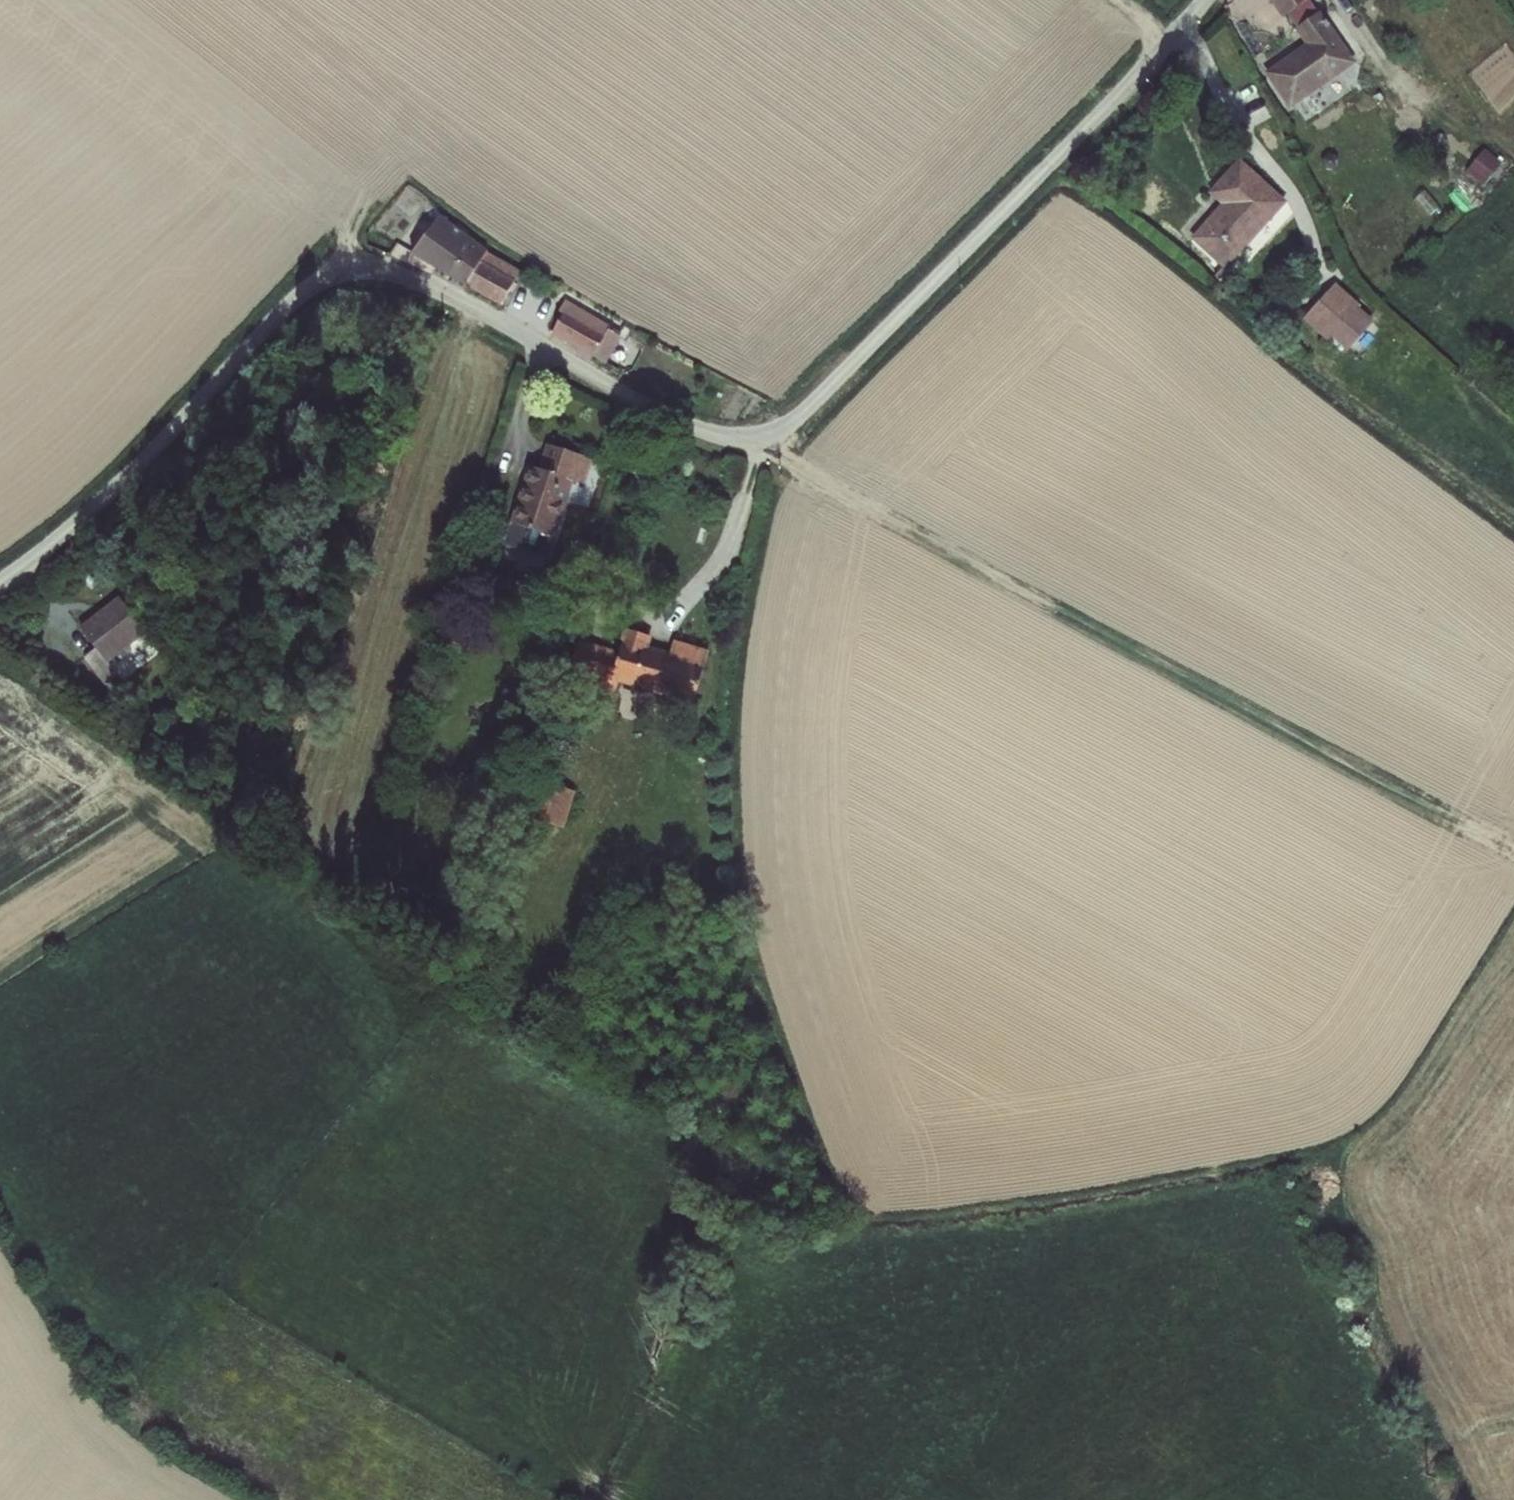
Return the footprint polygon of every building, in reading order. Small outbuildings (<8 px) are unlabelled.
[(1294,90),(1356,41),(1329,0),(1326,0),(1303,16),(1313,30),(1275,61),(1294,90)] [(1191,218),(1225,246),(1276,179),(1229,140),(1204,173),(1219,185),(1191,218)] [(1465,170),(1483,185),(1501,163),(1484,148),(1465,170)] [(411,226),(463,261),(477,242),(489,227),(437,190),(411,226)] [(463,261),(503,282),(513,264),(477,242),(463,261)] [(554,288),(544,308),(598,335),(611,308),(554,275),(548,286),(554,288)] [(1318,308),(1340,327),(1367,296),(1344,275),(1318,308)] [(536,430),(517,487),(515,486),(508,507),(553,522),(560,501),(556,500),(573,451),(584,455),(596,421),(555,410),(546,433),(536,430)] [(60,633),(84,652),(95,636),(83,626),(111,587),(77,562),(47,603),(69,620),(60,633)] [(698,700),(709,646),(672,638),(669,649),(649,645),(652,634),(624,629),(620,647),(581,639),(574,674),(698,700)] [(531,819),(566,828),(576,787),(541,778),(531,819)]
